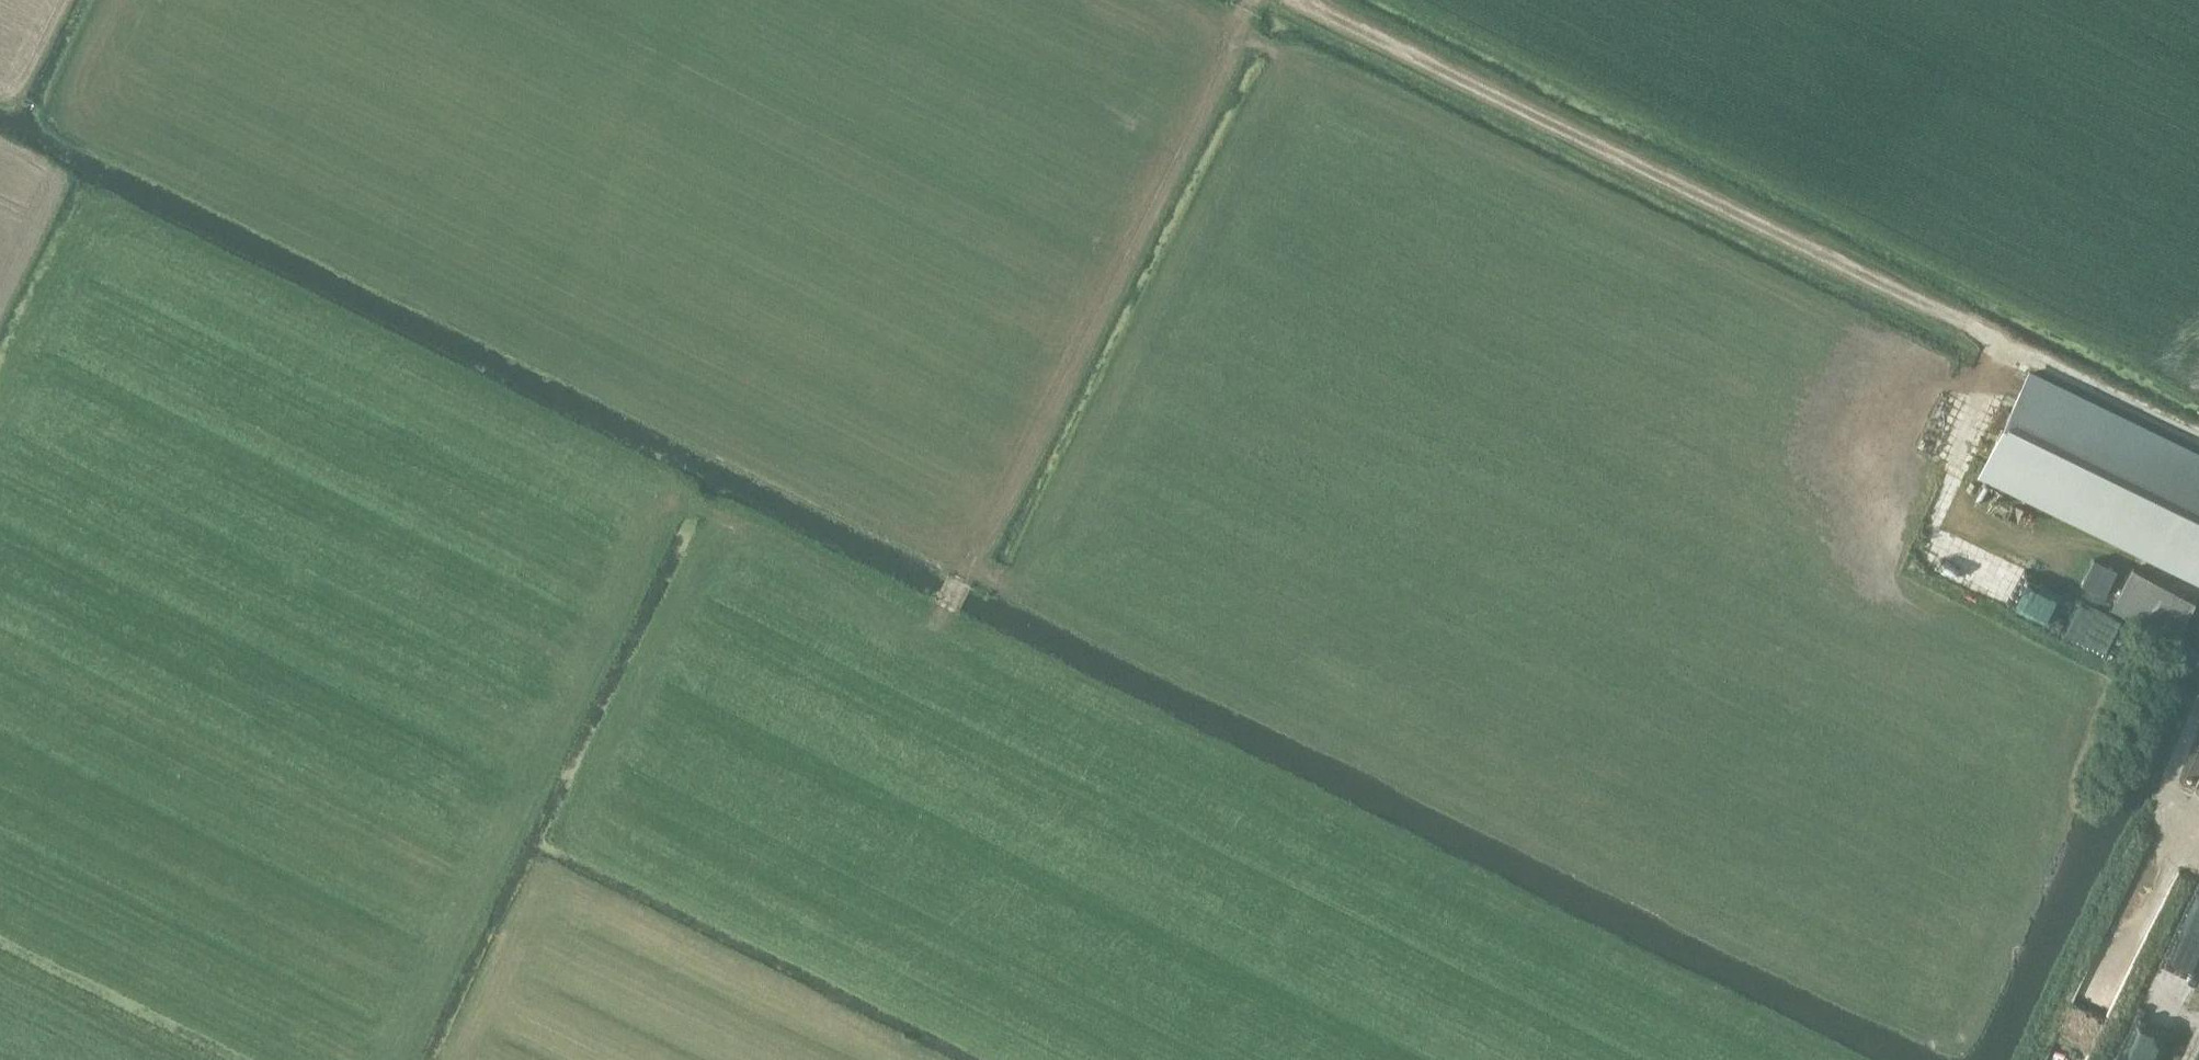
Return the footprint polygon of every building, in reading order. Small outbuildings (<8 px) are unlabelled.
[(1952,381),(1956,367),(1940,362),(1936,376),(1952,381)] [(1981,475),(2198,581),(2198,454),(2031,372),(1981,475)] [(2132,568),(2110,609),(2173,642),(2195,602),(2148,576),(2132,568)] [(2152,1055),(2120,1041),(2112,1059),(2149,1059),(2152,1055)]
